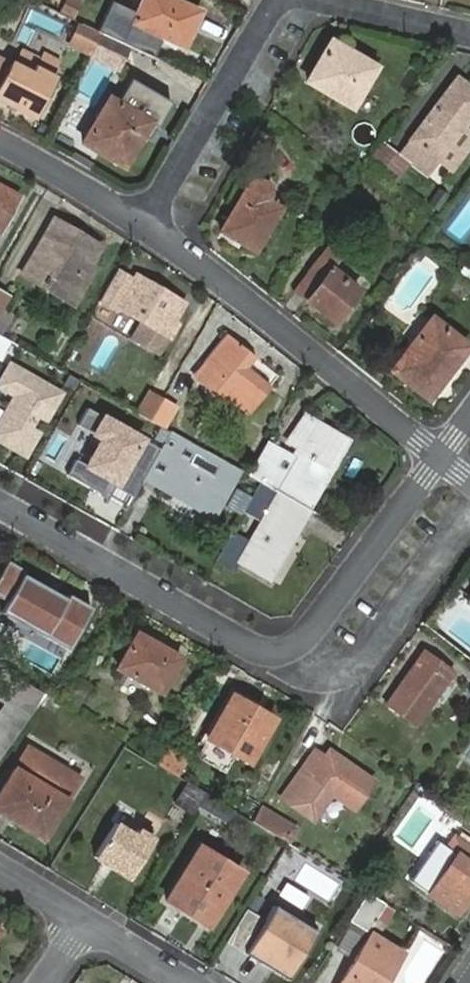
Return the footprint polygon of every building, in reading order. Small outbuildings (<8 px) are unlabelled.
[(75,18),(83,2),(83,1),(80,0),(68,0),(62,12),(75,18)] [(183,46),(200,11),(175,0),(144,0),(133,23),(137,25),(162,36),(169,39),(183,46)] [(130,46),(101,32),(90,54),(119,68),(130,46)] [(361,89),(373,68),(330,42),(322,56),(318,62),(307,81),(335,98),(351,106),(361,89)] [(33,115),(53,77),(35,68),(32,74),(11,64),(0,58),(0,99),(33,115)] [(399,154),(424,172),(428,175),(438,161),(449,147),(465,126),(469,119),(469,88),(457,78),(410,140),(399,154)] [(142,134),(149,122),(145,119),(109,98),(83,143),(119,164),(123,166),(131,153),(142,134)] [(465,126),(449,147),(440,160),(454,170),(469,148),(469,130),(465,126)] [(399,154),(383,141),(367,162),(393,182),(409,162),(399,154)] [(246,185),(246,187),(220,230),(222,231),(234,239),(241,243),(255,251),(280,207),(267,199),(268,198),(268,197),(269,196),(269,195),(269,193),(269,192),(269,191),(269,190),(269,189),(268,188),(268,187),(268,186),(267,185),(267,184),(266,183),(265,183),(264,182),(263,181),(262,180),(261,180),(260,180),(259,180),(258,180),(257,180),(255,180),(255,179),(253,180),(253,181),(251,181),(250,181),(249,183),(248,183),(247,184),(247,185),(246,185)] [(19,196),(0,186),(0,232),(19,196)] [(457,224),(469,231),(469,203),(457,224)] [(54,220),(35,252),(54,263),(48,273),(46,272),(39,284),(74,305),(87,282),(95,268),(91,266),(101,247),(54,220)] [(335,321),(359,290),(330,268),(343,252),(332,244),(295,291),(306,299),(335,321)] [(54,263),(35,252),(28,265),(22,274),(39,284),(46,272),(48,273),(54,263)] [(173,321),(183,302),(136,275),(118,307),(170,337),(177,323),(173,321)] [(0,290),(0,312),(10,295),(0,290)] [(454,363),(467,345),(431,319),(392,370),(428,397),(441,380),(447,371),(454,363)] [(208,365),(197,378),(223,399),(225,396),(248,414),(270,386),(248,368),(256,357),(227,334),(204,361),(208,365)] [(193,375),(197,378),(208,365),(204,361),(193,375)] [(9,364),(0,380),(0,389),(12,395),(0,416),(0,444),(26,458),(42,431),(33,427),(38,419),(47,424),(64,394),(9,364)] [(150,420),(163,398),(149,390),(137,413),(150,420)] [(177,406),(163,398),(150,420),(165,428),(177,406)] [(148,441),(146,440),(92,408),(76,436),(132,469),(148,441)] [(289,444),(301,451),(317,424),(309,418),(289,444)] [(284,453),(266,442),(249,476),(260,482),(277,492),(306,509),(346,440),(317,424),(301,451),(296,460),(284,453)] [(163,443),(145,476),(158,484),(213,516),(230,487),(239,470),(185,440),(171,431),(163,443)] [(132,469),(145,476),(163,443),(148,435),(146,440),(148,441),(132,469)] [(292,533),(306,509),(277,492),(260,482),(245,509),(262,518),(248,543),(232,534),(220,555),(236,564),(237,561),(266,578),(292,533)] [(0,577),(0,598),(6,601),(0,612),(0,613),(67,650),(91,608),(68,596),(66,599),(34,581),(37,576),(9,561),(0,577)] [(161,692),(178,662),(166,656),(169,651),(137,633),(117,668),(161,692)] [(166,656),(178,662),(180,658),(169,651),(166,656)] [(405,686),(401,683),(387,704),(415,724),(452,672),(424,651),(407,676),(410,679),(405,686)] [(15,677),(21,681),(27,670),(12,661),(7,671),(14,676),(15,677)] [(3,703),(0,707),(0,757),(43,696),(21,681),(15,677),(14,676),(7,672),(0,668),(0,701),(3,703)] [(407,676),(401,683),(405,686),(410,679),(407,676)] [(36,689),(42,692),(46,686),(39,682),(36,689)] [(249,762),(274,719),(261,711),(248,704),(251,699),(235,690),(229,700),(218,718),(207,739),(226,750),(234,754),(249,762)] [(226,750),(207,739),(197,756),(224,771),(234,754),(226,750)] [(56,815),(66,798),(53,791),(64,772),(26,748),(14,768),(0,791),(0,811),(25,825),(38,833),(39,834),(52,812),(56,815)] [(167,748),(157,763),(178,776),(187,761),(167,748)] [(333,762),(326,758),(315,750),(291,784),(282,797),(314,819),(332,793),(354,808),(373,781),(338,756),(333,762)] [(331,751),(326,758),(333,762),(338,756),(331,751)] [(64,772),(53,791),(66,798),(77,779),(64,772)] [(175,804),(192,815),(197,807),(206,793),(188,782),(175,804)] [(234,811),(206,793),(197,807),(226,824),(234,811)] [(260,806),(252,821),(283,840),(291,826),(260,806)] [(43,836),(56,815),(52,812),(39,834),(43,836)] [(129,878),(153,839),(138,830),(134,834),(115,823),(94,856),(129,878)] [(443,871),(428,893),(457,913),(469,894),(469,847),(454,836),(447,848),(455,853),(443,871)] [(215,901),(221,905),(241,872),(200,847),(166,901),(202,923),(215,901)] [(434,865),(443,871),(455,853),(447,848),(434,865)] [(303,863),(295,882),(331,897),(339,878),(303,863)] [(367,930),(384,903),(367,892),(350,920),(367,930)] [(208,926),(221,905),(215,901),(202,923),(208,926)] [(289,976),(317,931),(274,905),(249,945),(246,950),(267,962),(289,976)] [(367,930),(350,920),(346,928),(362,938),(367,930)] [(351,963),(339,982),(383,982),(403,952),(371,932),(354,959),(362,964),(359,968),(351,963)] [(354,959),(351,963),(359,968),(362,964),(354,959)]
